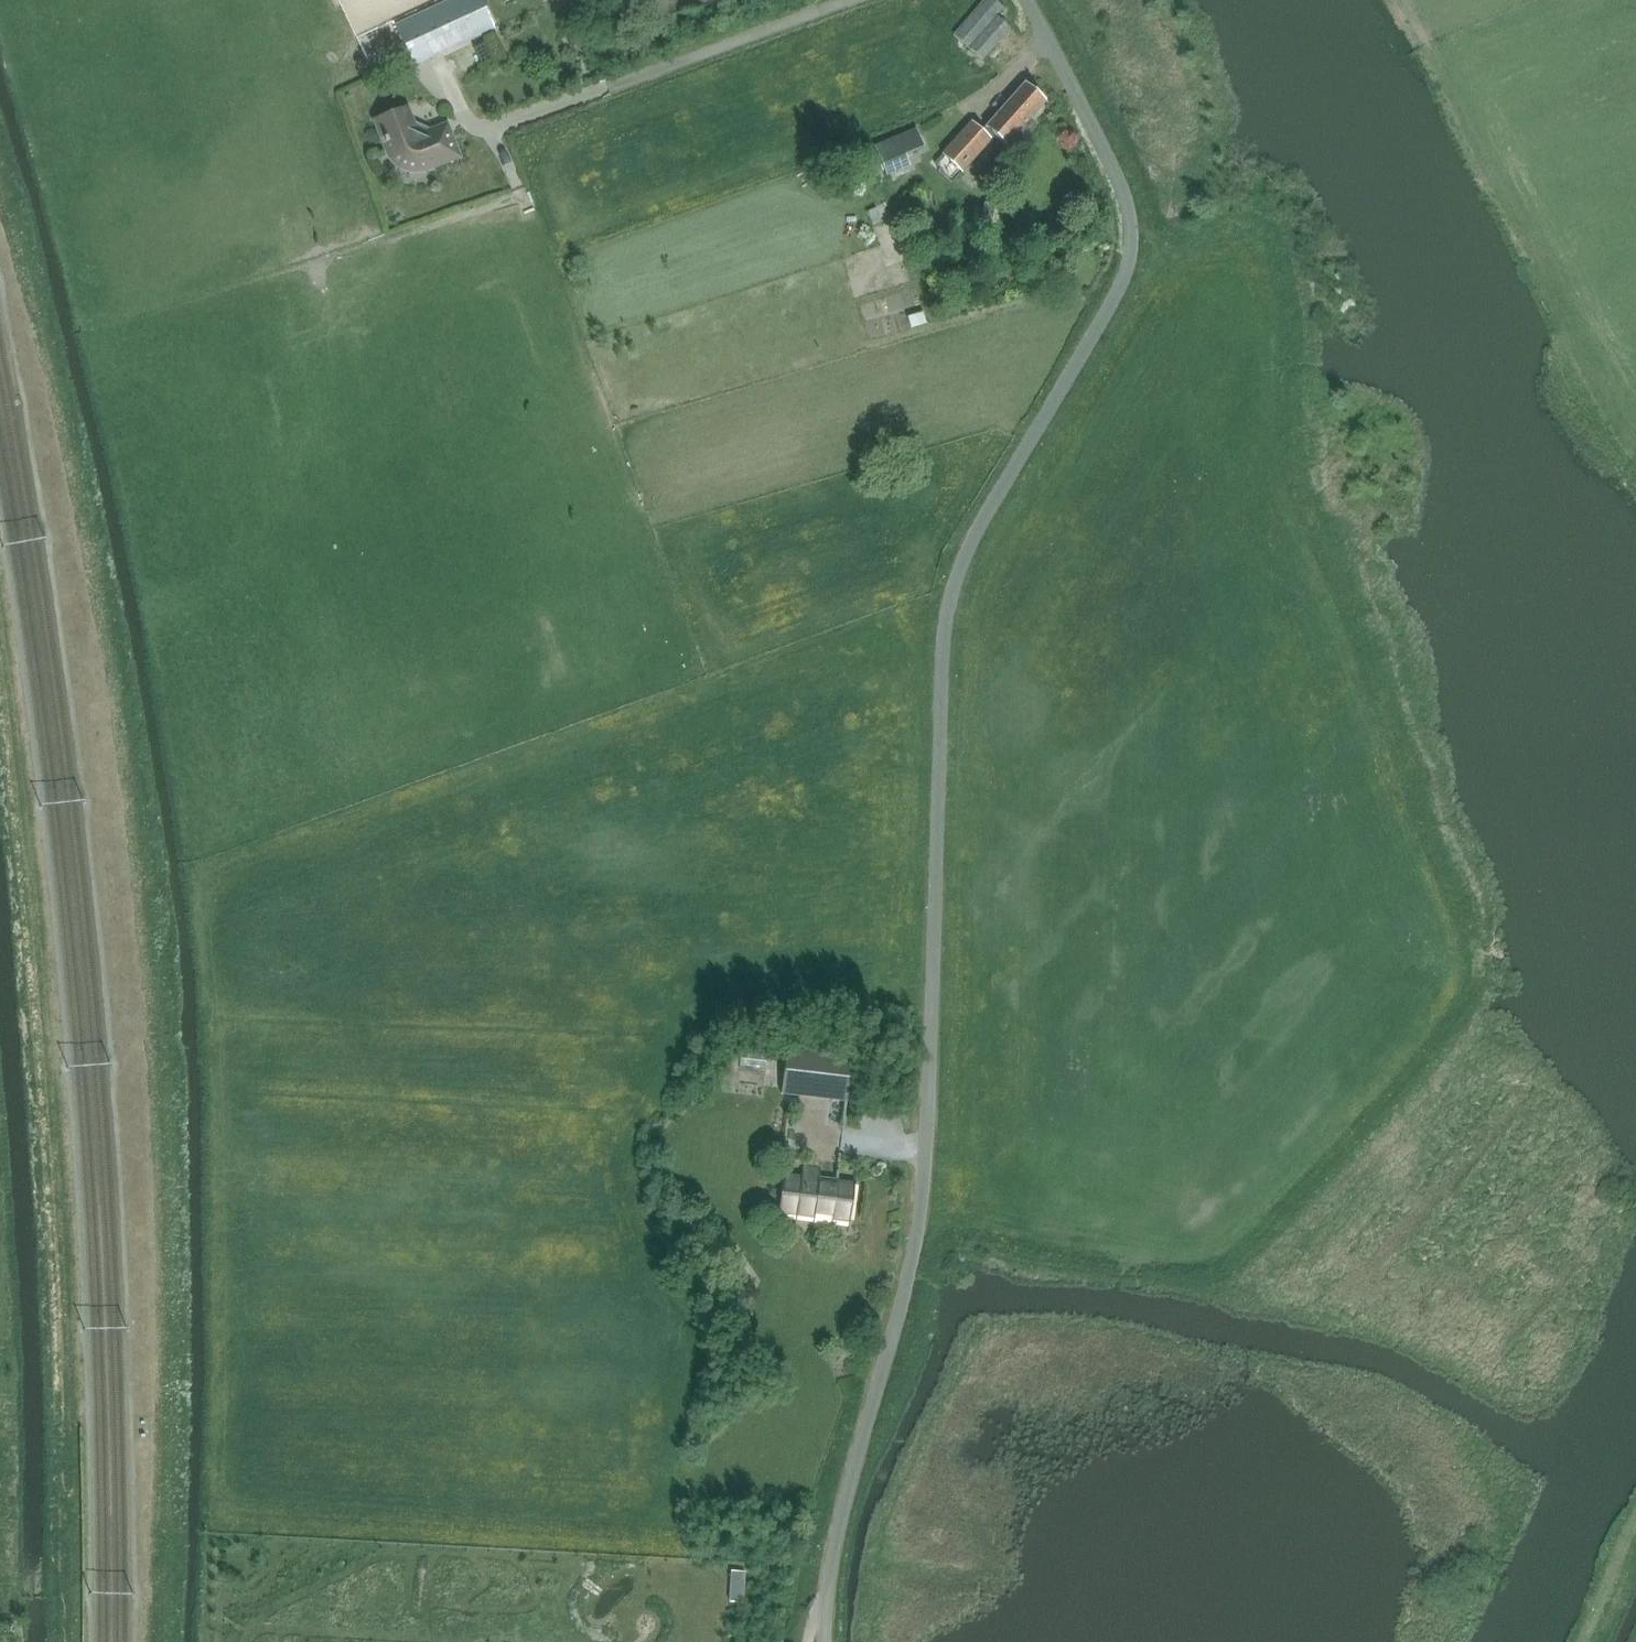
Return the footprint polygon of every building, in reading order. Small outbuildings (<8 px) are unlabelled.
[(495,29),(481,0),(451,0),(397,25),(415,65),(495,29)] [(995,0),(984,0),(953,35),(981,60),(1010,28),(996,16),(1003,7),(995,0)] [(1007,144),(1046,100),(1026,83),(986,127),(983,131),(991,139),(996,134),(1007,144)] [(405,109),(376,120),(389,154),(393,160),(399,165),(407,169),(415,169),(422,169),(425,168),(456,156),(445,127),(428,134),(411,126),(405,109)] [(991,139),(983,131),(972,122),(943,154),(962,172),(991,139)] [(924,148),(916,129),(875,146),(887,175),(909,165),(905,155),(924,148)] [(998,220),(989,202),(981,206),(989,224),(998,220)] [(787,1048),(782,1095),(848,1102),(853,1056),(787,1048)] [(851,1221),(855,1186),(820,1181),(821,1170),(803,1167),(802,1179),(784,1177),(779,1212),(814,1217),(813,1229),(831,1231),(833,1219),(851,1221)] [(745,1573),(731,1572),(729,1602),(743,1603),(745,1573)]
